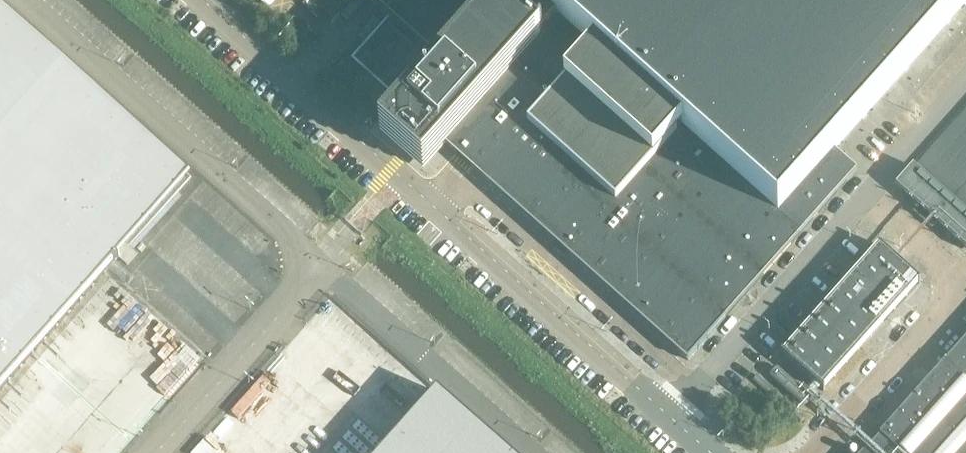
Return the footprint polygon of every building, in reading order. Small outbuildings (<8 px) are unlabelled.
[(389,19),(351,60),(402,106),(379,131),(423,169),(445,144),(687,360),(857,170),(835,150),(965,6),(965,0),(368,0),(389,19)] [(191,177),(0,9),(0,392),(191,177)] [(896,185),(965,247),(965,108),(896,185)] [(823,391),(861,348),(920,282),(879,244),(781,354),(823,391)] [(862,452),(965,452),(965,337),(862,452)] [(812,397),(778,366),(769,376),(803,407),(812,397)] [(757,375),(752,380),(800,423),(805,417),(757,375)] [(437,392),(382,452),(506,452),(437,392)]
